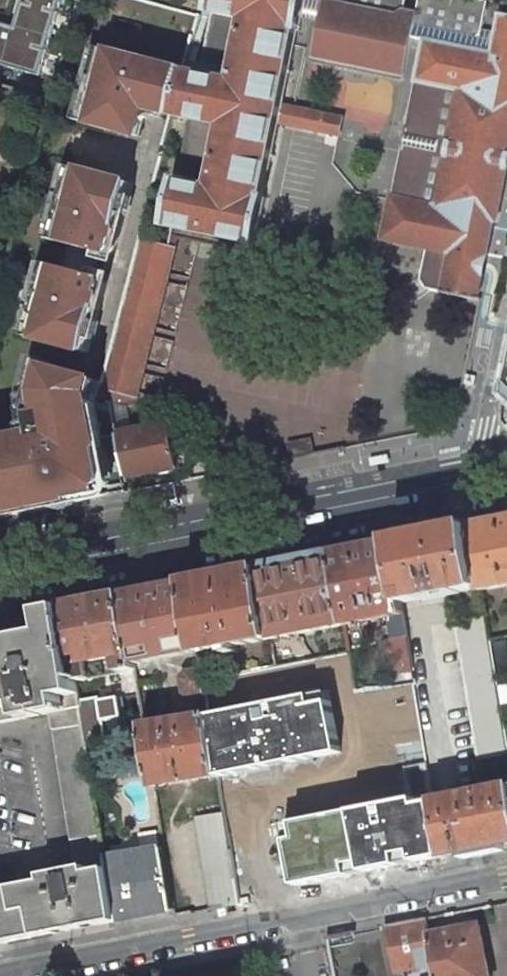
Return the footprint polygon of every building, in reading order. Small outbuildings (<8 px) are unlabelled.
[(28,5),(22,4),(15,28),(0,24),(0,66),(40,77),(62,0),(29,0),(28,5)] [(212,13),(215,14),(202,75),(185,71),(179,94),(174,114),(193,119),(181,181),(178,180),(169,226),(257,245),(266,198),(265,198),(280,122),(282,114),(283,105),(299,31),(301,31),(304,17),(307,0),(215,0),(212,13)] [(501,13),(497,35),(482,32),(489,0),(418,0),(415,15),(403,13),(406,0),(324,0),(324,1),(319,0),(307,0),(304,17),(321,20),(313,60),(404,79),(413,38),(425,40),(394,194),(392,201),(384,239),(428,248),(422,279),(430,290),(478,301),(484,268),(494,221),(497,222),(506,171),(506,15),(501,13)] [(138,122),(145,119),(145,118),(148,110),(173,116),(174,114),(179,94),(185,71),(90,48),(72,121),(135,137),(138,122)] [(282,114),(305,119),(306,110),(283,105),(282,114)] [(344,118),(306,110),(305,119),(303,127),(338,134),(341,135),(344,118)] [(280,122),(303,127),(305,119),(282,114),(280,122)] [(68,245),(62,269),(37,263),(26,307),(32,309),(25,336),(87,353),(104,289),(104,284),(101,280),(99,279),(92,277),(99,254),(105,255),(109,255),(112,254),(114,250),(132,185),(69,169),(62,197),(56,195),(44,239),(68,245)] [(177,239),(143,232),(104,381),(99,401),(113,403),(133,407),(177,239)] [(85,501),(101,498),(98,481),(127,476),(119,434),(113,403),(99,401),(104,381),(36,364),(33,382),(35,395),(31,396),(39,436),(0,444),(0,518),(85,501)] [(168,424),(119,434),(127,476),(128,479),(156,473),(159,474),(170,472),(173,469),(176,468),(168,424)] [(472,525),(482,587),(483,590),(506,585),(506,518),(472,525)] [(472,525),(393,541),(403,603),(482,587),(472,525)] [(393,541),(335,553),(346,625),(388,616),(404,613),(403,603),(393,541)] [(335,553),(260,567),(271,638),(346,625),(335,553)] [(260,567),(187,582),(198,652),(271,638),(260,567)] [(187,582),(122,595),(134,664),(198,652),(187,582)] [(122,595),(64,606),(76,682),(135,670),(134,664),(122,595)] [(52,713),(81,708),(80,703),(76,682),(64,606),(43,611),(47,632),(0,641),(0,724),(52,713)] [(404,613),(388,616),(392,640),(397,673),(414,671),(404,613)] [(457,620),(480,760),(506,756),(506,742),(487,616),(457,620)] [(201,670),(186,672),(183,678),(185,693),(191,697),(205,694),(203,681),(201,670)] [(328,694),(209,715),(219,776),(338,752),(328,694)] [(99,700),(80,703),(81,708),(87,745),(106,741),(99,700)] [(81,708),(52,713),(78,869),(89,867),(90,872),(107,869),(105,859),(104,847),(87,745),(81,708)] [(209,715),(144,725),(152,776),(154,786),(219,776),(209,715)] [(434,801),(445,856),(456,854),(506,844),(506,787),(447,799),(434,801)] [(418,861),(445,856),(434,801),(283,828),(296,886),(341,877),(397,866),(418,861)] [(224,813),(196,818),(211,910),(240,905),(224,813)] [(164,847),(105,859),(107,869),(116,922),(174,910),(164,847)] [(31,939),(42,936),(116,922),(107,869),(90,872),(89,867),(78,869),(44,876),(45,881),(30,884),(21,886),(18,871),(0,874),(0,945),(31,939)] [(426,918),(383,926),(397,972),(405,970),(435,964),(429,935),(426,918)] [(429,935),(435,964),(437,975),(489,975),(479,925),(429,935)] [(435,964),(405,970),(406,975),(437,975),(435,964)]
